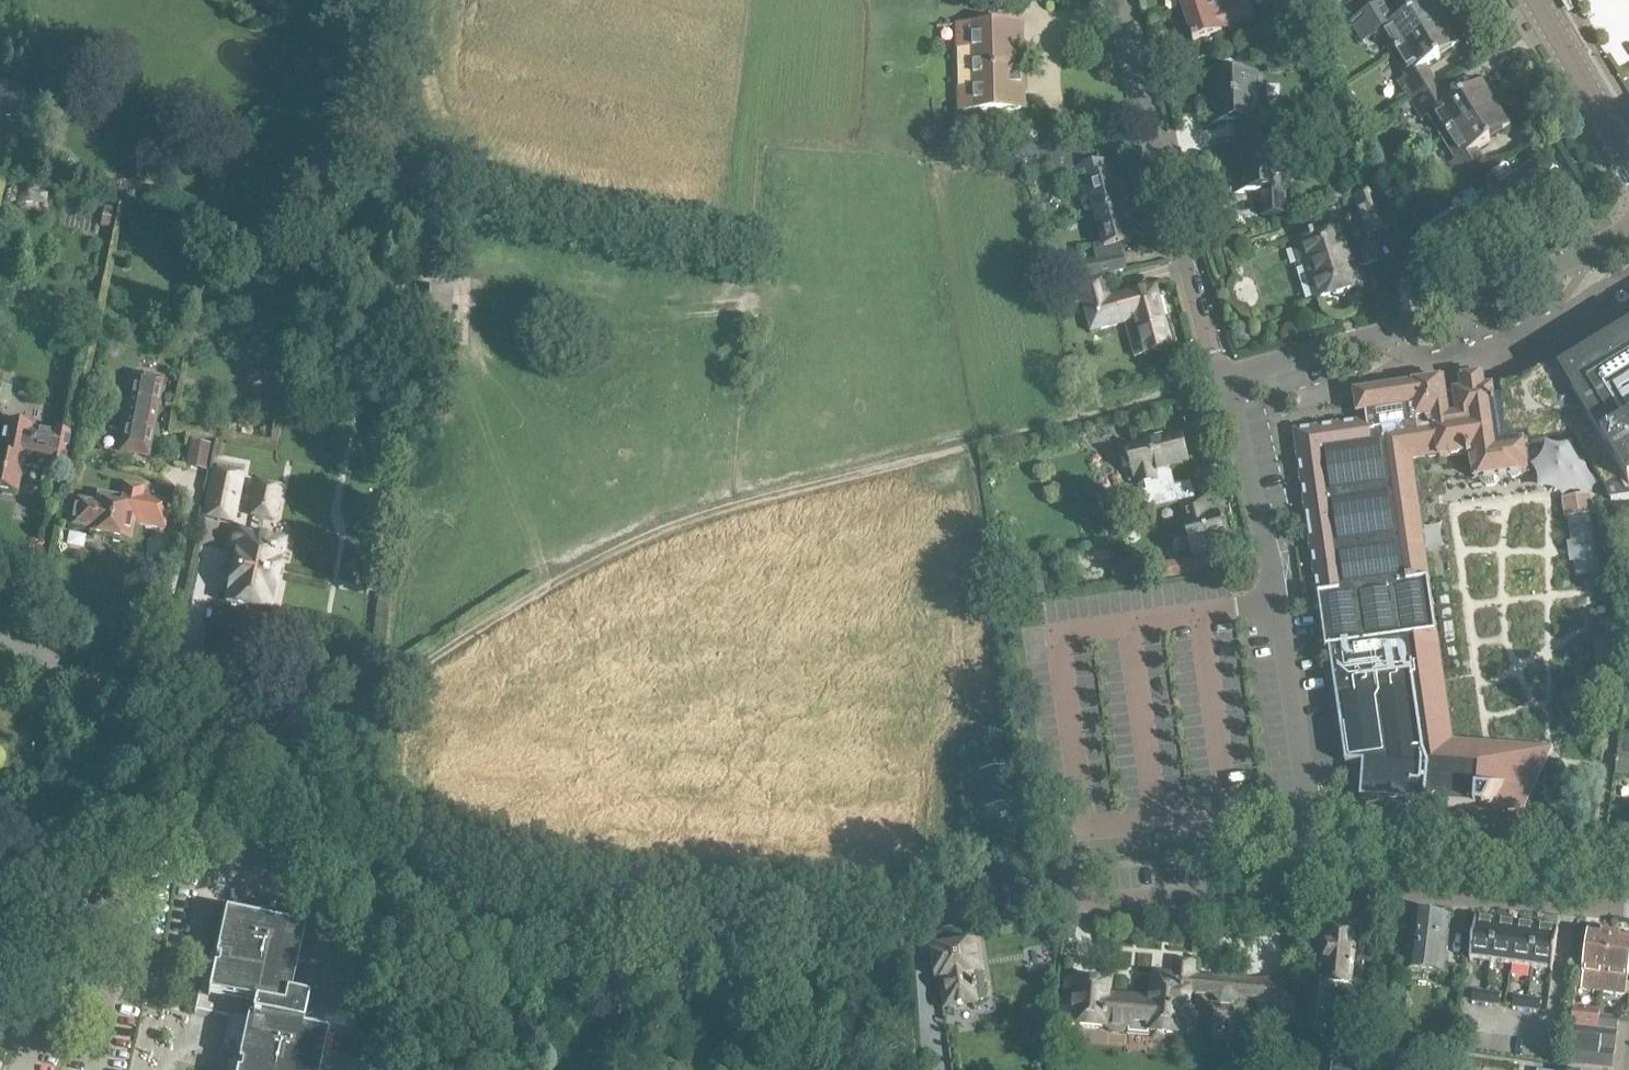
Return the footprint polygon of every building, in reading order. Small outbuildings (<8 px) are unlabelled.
[(1185,10),(1214,0),(1182,0),(1185,10)] [(1202,41),(1201,41),(1231,31),(1231,29),(1257,20),(1251,2),(1224,12),(1220,0),(1214,0),(1185,10),(1195,39),(1194,39),(1195,44),(1202,41)] [(1377,34),(1391,57),(1447,23),(1433,0),(1399,21),(1387,2),(1358,19),(1370,39),(1377,34)] [(1397,82),(1410,102),(1438,85),(1427,66),(1461,46),(1447,23),(1391,57),(1404,78),(1397,82)] [(959,111),(962,110),(1026,108),(1023,25),(959,27),(957,27),(959,111)] [(1294,68),(1284,39),(1260,48),(1268,71),(1273,74),(1276,74),(1281,73),(1294,68)] [(1237,123),(1238,147),(1263,147),(1263,145),(1260,74),(1212,76),(1213,113),(1207,113),(1208,124),(1237,123)] [(20,120),(28,89),(0,82),(0,116),(20,120)] [(1428,117),(1442,140),(1498,106),(1484,83),(1450,104),(1438,85),(1410,102),(1421,121),(1428,117)] [(1512,129),(1498,106),(1442,140),(1455,161),(1448,165),(1461,185),(1489,168),(1478,149),(1512,129)] [(1094,202),(1098,216),(1132,207),(1124,174),(1114,177),(1111,164),(1083,171),(1083,145),(1023,145),(1022,158),(1052,158),(1052,173),(1072,173),(1074,189),(1085,187),(1089,203),(1094,202)] [(1263,145),(1263,147),(1238,147),(1239,183),(1232,183),(1233,194),(1262,193),(1263,216),(1288,215),(1285,145),(1263,145)] [(1533,166),(1507,182),(1509,186),(1482,202),(1501,234),(1554,202),(1533,166)] [(26,184),(19,188),(17,197),(20,205),(28,204),(46,205),(48,194),(40,192),(37,186),(26,184)] [(1353,199),(1368,238),(1391,229),(1376,191),(1353,199)] [(105,207),(101,227),(109,229),(113,208),(105,207)] [(1141,240),(1132,207),(1098,216),(1105,244),(1096,246),(1098,261),(1085,263),(1088,278),(1127,270),(1124,255),(1123,255),(1122,245),(1141,240)] [(124,211),(122,228),(134,231),(137,213),(124,211)] [(1306,266),(1317,302),(1364,288),(1358,267),(1352,269),(1341,231),(1295,245),(1302,267),(1306,266)] [(1432,265),(1422,238),(1398,247),(1408,275),(1432,265)] [(1380,262),(1374,245),(1363,248),(1368,266),(1380,262)] [(1137,321),(1147,356),(1175,349),(1158,288),(1113,299),(1106,275),(1081,282),(1095,332),(1137,321)] [(1296,433),(1319,597),(1318,597),(1319,600),(1318,600),(1318,603),(1319,603),(1322,623),(1321,623),(1322,626),(1323,626),(1325,646),(1324,646),(1325,649),(1326,649),(1326,652),(1329,652),(1329,653),(1330,653),(1334,678),(1333,678),(1333,681),(1334,681),(1338,706),(1337,706),(1337,709),(1338,709),(1342,733),(1341,733),(1341,737),(1342,737),(1346,760),(1345,761),(1345,764),(1346,764),(1364,766),(1362,800),(1403,803),(1403,804),(1458,808),(1434,638),(1434,637),(1437,636),(1437,633),(1438,633),(1437,628),(1436,629),(1433,610),(1434,610),(1434,606),(1433,607),(1430,587),(1431,587),(1431,584),(1430,584),(1429,581),(1411,460),(1439,455),(1440,458),(1467,454),(1468,457),(1472,457),(1475,480),(1481,479),(1482,483),(1487,487),(1496,485),(1499,480),(1499,477),(1509,475),(1512,478),(1518,477),(1521,473),(1528,472),(1526,464),(1529,460),(1528,454),(1525,452),(1523,443),(1520,443),(1519,439),(1550,435),(1551,437),(1559,436),(1559,434),(1561,434),(1564,434),(1566,435),(1570,436),(1573,439),(1575,440),(1577,442),(1578,444),(1576,444),(1580,452),(1582,451),(1594,471),(1592,472),(1601,485),(1602,485),(1606,491),(1605,492),(1607,495),(1612,502),(1628,499),(1628,320),(1534,376),(1541,387),(1494,401),(1493,389),(1485,390),(1483,378),(1461,381),(1463,393),(1446,395),(1444,382),(1356,395),(1360,424),(1296,433)] [(1180,366),(1160,370),(1163,383),(1183,378),(1180,366)] [(119,454),(149,459),(165,378),(134,373),(119,454)] [(24,462),(46,466),(46,469),(66,473),(73,435),(55,432),(55,433),(39,430),(39,428),(9,422),(4,447),(0,447),(0,491),(18,495),(24,462)] [(1118,520),(1180,505),(1196,501),(1191,483),(1175,487),(1171,471),(1188,467),(1181,437),(1130,449),(1132,457),(1127,458),(1125,461),(1127,470),(1130,471),(1135,470),(1139,488),(1146,486),(1147,492),(1141,494),(1137,492),(1132,492),(1128,492),(1124,494),(1120,497),(1117,501),(1115,507),(1116,512),(1118,520)] [(211,445),(191,442),(186,468),(206,471),(211,445)] [(233,524),(236,508),(235,508),(240,480),(213,475),(204,518),(233,524)] [(66,480),(64,492),(74,494),(76,482),(66,480)] [(276,523),(283,488),(255,482),(247,516),(259,519),(256,536),(232,531),(229,549),(237,551),(226,604),(246,608),(248,614),(261,616),(265,612),(271,613),(286,542),(261,537),(264,520),(276,523)] [(131,542),(135,524),(166,530),(172,500),(144,495),(145,488),(124,484),(121,497),(97,493),(95,504),(74,500),(68,527),(91,531),(90,534),(110,538),(113,542),(119,543),(123,540),(131,542)] [(1208,517),(1204,500),(1196,501),(1180,505),(1185,524),(1187,523),(1194,555),(1226,547),(1219,515),(1208,517)] [(1567,517),(1566,517),(1566,518),(1568,518),(1571,541),(1566,542),(1570,564),(1574,563),(1576,579),(1601,575),(1592,515),(1593,514),(1592,514),(1589,514),(1587,502),(1569,504),(1571,517),(1567,517)] [(1156,580),(1199,574),(1198,561),(1155,566),(1156,580)] [(1125,580),(1122,567),(1115,569),(1118,582),(1125,580)] [(1624,715),(1617,775),(1628,776),(1628,715),(1624,715)] [(980,772),(985,807),(1013,803),(1007,768),(980,772)] [(196,1008),(216,1012),(230,1015),(230,1014),(250,1018),(238,1069),(321,1069),(329,1034),(303,1029),(309,1003),(291,999),(307,930),(228,913),(211,986),(201,985),(196,1008)] [(1406,971),(1425,973),(1432,918),(1413,916),(1406,971)] [(1432,918),(1425,973),(1443,975),(1450,920),(1432,918)] [(1471,961),(1490,963),(1495,923),(1477,920),(1477,919),(1476,919),(1470,962),(1471,962),(1471,961)] [(1490,963),(1509,966),(1514,926),(1495,923),(1490,963)] [(1509,966),(1530,969),(1535,929),(1514,926),(1509,966)] [(1551,973),(1553,973),(1559,930),(1557,930),(1557,932),(1535,929),(1530,969),(1552,972),(1551,973)] [(1329,1039),(1335,984),(1348,985),(1349,977),(1351,977),(1356,935),(1328,932),(1325,960),(1323,959),(1321,974),(1324,975),(1323,982),(1311,981),(1307,1038),(1329,1039)] [(1581,991),(1603,994),(1611,936),(1590,932),(1581,991)] [(1603,994),(1625,997),(1628,968),(1628,938),(1611,936),(1603,994)] [(941,978),(945,1005),(974,1001),(969,973),(981,970),(977,942),(931,950),(936,979),(941,978)] [(1151,1037),(1163,1038),(1163,1034),(1182,1036),(1183,1031),(1187,1031),(1193,1026),(1194,1015),(1190,1011),(1191,994),(1212,997),(1220,1005),(1233,1007),(1241,1000),(1257,1001),(1263,1035),(1300,1027),(1290,974),(1259,979),(1208,975),(1207,977),(1201,976),(1201,975),(1193,971),(1194,964),(1178,962),(1177,981),(1157,979),(1153,983),(1151,999),(1110,995),(1111,984),(1066,980),(1062,1025),(1152,1033),(1151,1037)] [(1377,964),(1364,963),(1363,981),(1375,982),(1377,964)] [(1453,979),(1463,980),(1464,968),(1455,967),(1453,979)] [(1472,1002),(1486,1004),(1487,995),(1473,993),(1472,1002)] [(1486,1004),(1499,1006),(1501,996),(1487,995),(1486,1004)] [(1513,1008),(1527,1010),(1528,1000),(1514,998),(1513,1008)] [(1527,1010),(1540,1012),(1542,1002),(1528,1000),(1527,1010)] [(1574,1009),(1572,1026),(1600,1029),(1601,1017),(1602,1012),(1574,1009)] [(1600,1029),(1619,1032),(1621,1020),(1601,1017),(1600,1029)] [(1619,1034),(1574,1029),(1569,1068),(1589,1069),(1614,1069),(1619,1034)] [(1460,1060),(1459,1069),(1482,1069),(1483,1063),(1460,1060)] [(1333,1061),(1332,1069),(1388,1069),(1333,1061)]
